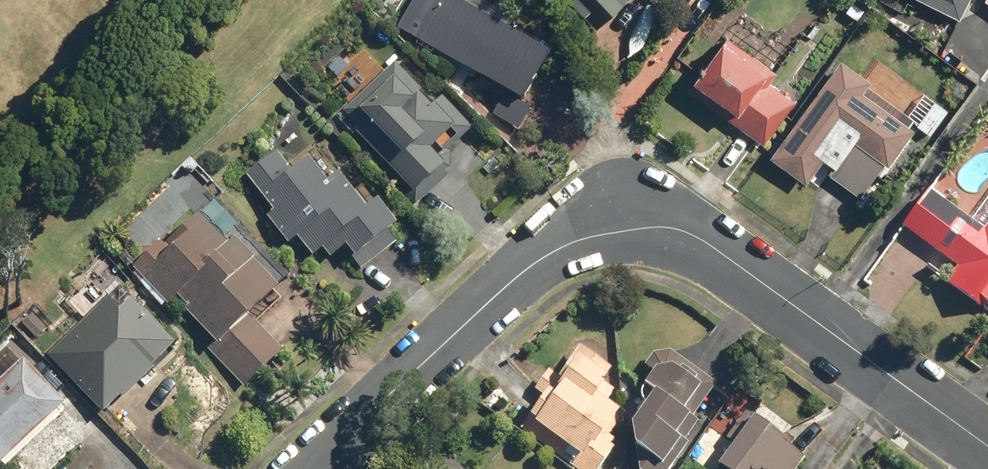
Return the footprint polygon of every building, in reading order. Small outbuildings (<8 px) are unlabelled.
[(457,0),(412,0),(394,30),(503,95),(490,115),(520,133),(534,110),(522,103),(550,55),(457,0)] [(595,32),(630,0),(566,0),(595,32)] [(960,23),(971,0),(914,0),(960,23)] [(687,93),(764,148),(796,104),(769,85),(777,74),(727,38),(687,93)] [(841,61),(769,160),(807,187),(824,165),(831,170),(826,176),(859,200),(884,166),(890,170),(915,134),(908,129),(915,120),(869,87),(872,83),(841,61)] [(340,117),(413,198),(450,166),(450,150),(473,129),(441,93),(431,102),(398,65),(340,117)] [(354,260),(397,229),(378,202),(366,210),(339,174),(325,184),(307,160),(291,172),(277,153),(245,177),(272,214),(266,218),(288,248),(299,240),(313,259),(339,240),(354,260)] [(985,230),(930,191),(902,230),(957,268),(947,283),(987,312),(987,226),(985,230)] [(163,241),(132,269),(168,308),(176,301),(213,343),(206,350),(242,390),(284,352),(258,323),(283,300),(276,293),(280,289),(234,239),(227,245),(200,215),(167,244),(163,241)] [(45,357),(102,417),(177,347),(131,298),(119,310),(108,299),(45,357)] [(575,468),(599,468),(618,442),(604,432),(619,412),(606,403),(616,390),(603,381),(612,368),(580,345),(557,376),(548,370),(533,391),(541,397),(519,429),(575,468)] [(690,444),(684,440),(697,421),(692,417),(717,383),(670,350),(653,353),(644,365),(653,371),(635,396),(644,402),(629,423),(639,468),(671,468),(690,444)] [(66,408),(23,363),(0,384),(0,468),(2,468),(66,408)] [(686,458),(701,468),(718,468),(719,468),(720,468),(798,468),(816,444),(793,428),(784,440),(745,412),(726,438),(709,426),(686,458)]
